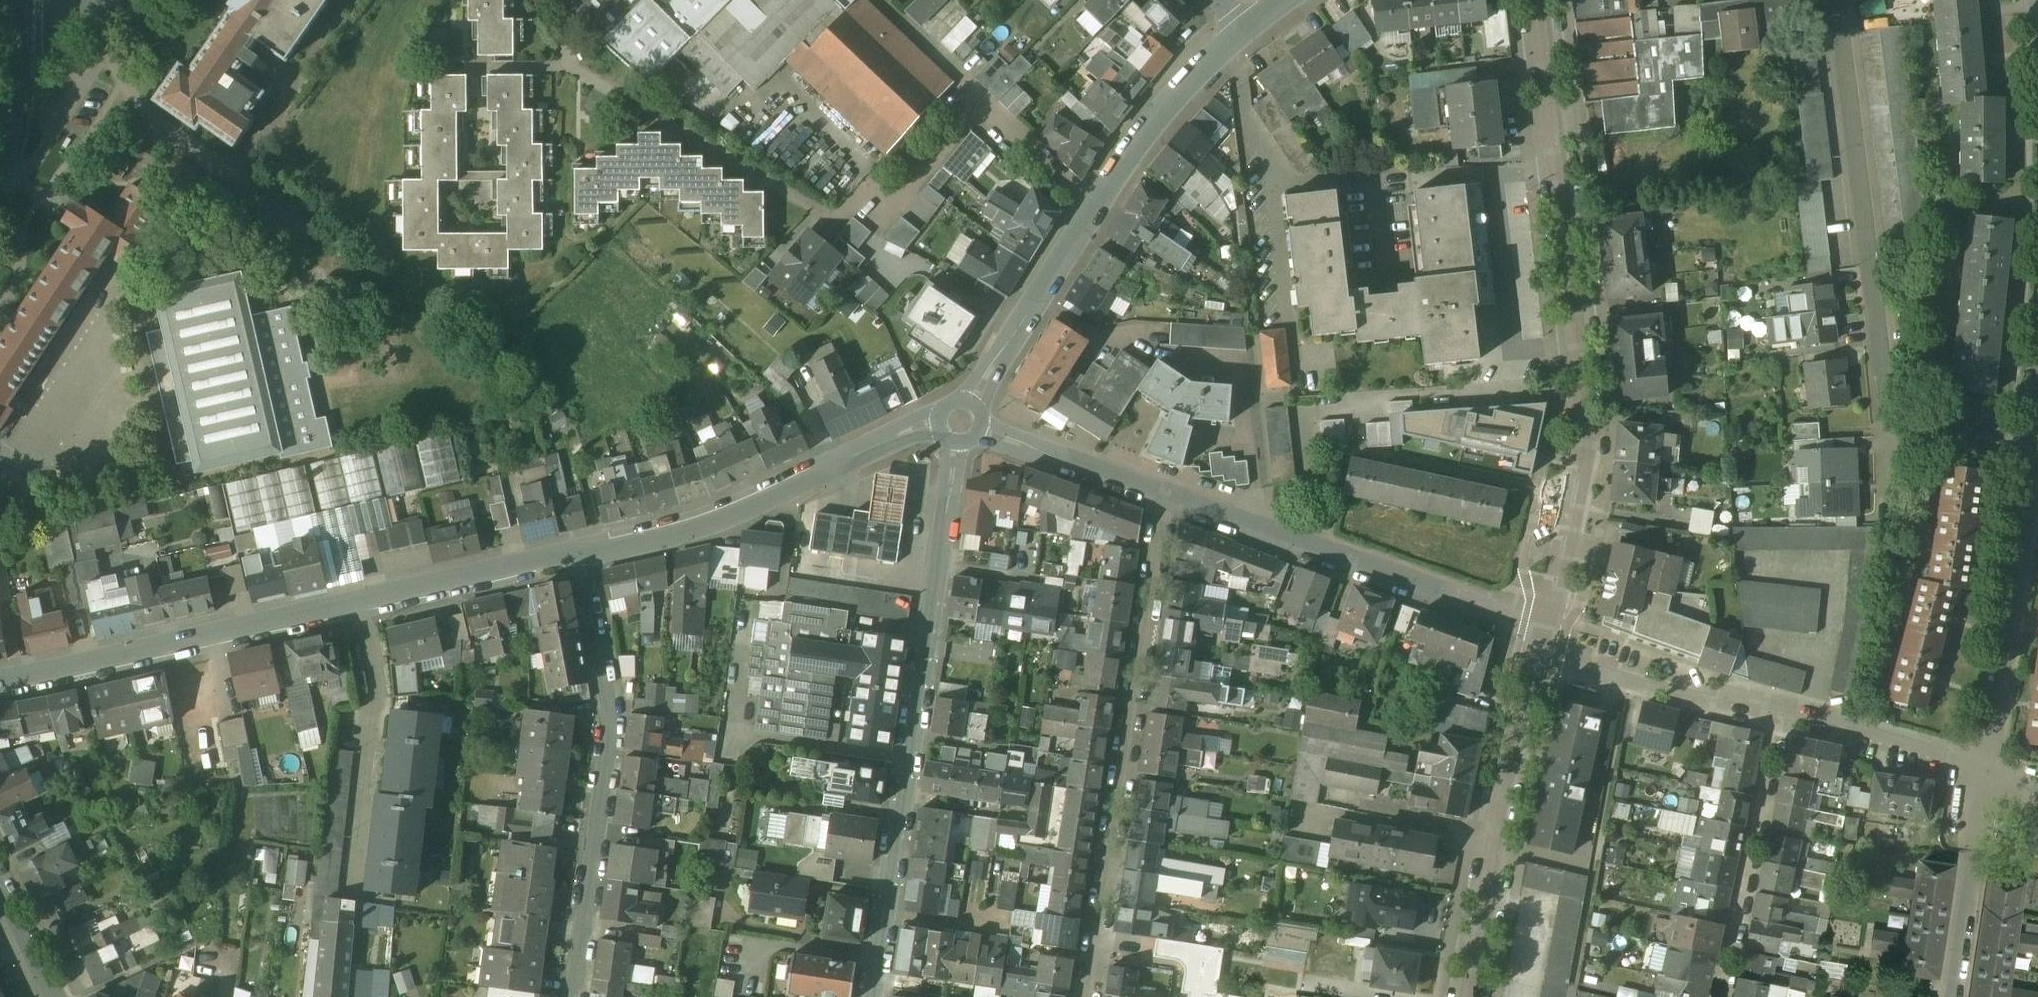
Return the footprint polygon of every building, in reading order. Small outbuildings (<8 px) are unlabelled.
[(232,6),(235,8),(190,73),(181,66),(156,103),(197,132),(202,125),(235,149),(256,119),(250,115),(265,93),(237,73),(245,62),(255,69),(261,60),(252,53),(259,41),(287,61),(330,0),(237,0),(232,6)] [(469,22),(479,22),(479,57),(514,57),(514,21),(505,21),(505,0),(469,0),(469,22)] [(562,9),(597,39),(615,18),(636,0),(647,0),(558,0),(562,9)] [(636,0),(615,18),(597,39),(647,84),(692,40),(662,10),(663,9),(652,0),(647,0),(636,0)] [(663,9),(672,0),(652,0),(663,9)] [(662,10),(692,40),(697,35),(732,0),(672,0),(663,9),(662,10)] [(697,35),(756,92),(803,44),(810,50),(847,11),(835,0),(732,0),(697,35)] [(847,11),(858,0),(835,0),(847,11)] [(865,0),(858,0),(847,11),(939,99),(954,84),(865,0)] [(905,11),(921,26),(947,0),(916,0),(905,11)] [(969,12),(956,0),(949,0),(928,24),(944,38),(969,12)] [(1084,8),(1104,27),(1118,12),(1123,8),(1115,0),(1092,0),(1084,8)] [(1118,12),(1135,27),(1146,15),(1142,11),(1153,0),(1130,0),(1123,8),(1118,12)] [(1179,0),(1153,0),(1142,11),(1146,15),(1168,36),(1192,12),(1179,0)] [(1380,33),(1410,29),(1407,0),(1376,0),(1380,33)] [(1410,29),(1436,26),(1433,0),(1407,0),(1410,29)] [(1436,26),(1461,23),(1458,0),(1433,0),(1436,26)] [(1461,23),(1485,20),(1487,20),(1485,7),(1485,0),(1458,0),(1461,23)] [(1575,20),(1631,14),(1630,0),(1573,0),(1575,20)] [(1631,14),(1635,44),(1660,41),(1656,12),(1652,12),(1650,0),(1630,0),(1631,14)] [(1717,3),(1719,22),(1701,24),(1701,28),(1702,43),(1722,41),(1724,55),(1760,50),(1758,30),(1802,24),(1799,0),(1745,0),(1717,3)] [(1938,22),(1978,19),(1976,0),(1935,0),(1938,22)] [(1506,11),(1494,12),(1493,6),(1485,7),(1487,20),(1485,20),(1488,49),(1510,46),(1506,11)] [(1700,6),(1674,8),(1676,29),(1701,28),(1701,24),(1700,6)] [(939,99),(847,11),(810,50),(902,139),(939,99)] [(1355,13),(1334,28),(1352,55),(1374,40),(1355,13)] [(1631,14),(1575,20),(1585,104),(1623,100),(1641,98),(1635,44),(1631,14)] [(981,33),(967,19),(941,47),(956,62),(981,33)] [(1978,19),(1938,22),(1945,105),(1963,103),(1985,100),(1978,19)] [(1903,26),(1879,29),(1905,240),(1929,237),(1903,26)] [(1660,41),(1635,44),(1641,98),(1623,100),(1627,133),(1676,128),(1671,82),(1701,79),(1701,81),(1704,81),(1702,43),(1701,28),(1676,29),(1676,39),(1660,41)] [(1323,34),(1293,54),(1313,83),(1342,62),(1323,34)] [(1170,56),(1148,38),(1138,51),(1128,63),(1150,80),(1170,56)] [(1124,40),(1113,53),(1127,64),(1128,63),(1138,51),(1124,40)] [(1084,49),(1075,57),(1083,64),(1091,56),(1084,49)] [(902,139),(810,50),(795,66),(888,155),(902,139)] [(1812,51),(1790,53),(1796,106),(1799,105),(1809,183),(1820,182),(1829,180),(1820,95),(1817,95),(1812,51)] [(1313,83),(1293,54),(1271,70),(1286,91),(1275,98),(1290,118),(1322,95),(1313,83)] [(998,55),(975,78),(987,89),(1010,66),(998,55)] [(1010,66),(987,89),(1000,101),(1016,84),(1033,66),(1021,55),(1010,66)] [(1110,66),(1098,57),(1088,69),(1100,79),(1099,80),(1101,82),(1108,88),(1117,76),(1108,69),(1110,66)] [(1150,80),(1128,63),(1127,64),(1117,76),(1108,88),(1131,105),(1150,80)] [(1286,91),(1271,70),(1260,77),(1272,94),(1275,98),(1286,91)] [(1447,73),(1409,78),(1411,93),(1448,88),(1447,73)] [(535,97),(535,75),(524,75),(524,97),(535,97)] [(507,234),(439,234),(439,182),(457,182),(457,113),(466,113),(467,77),(432,77),(432,112),(423,112),(423,181),(405,181),(405,251),(438,251),(439,269),(508,270),(509,250),(542,250),(542,215),(533,215),(533,182),(542,182),(542,145),(532,145),(532,112),(523,112),(523,77),(488,77),(488,113),(497,113),(498,147),(506,147),(507,180),(497,180),(498,216),(507,217),(507,234)] [(1108,88),(1101,82),(1083,105),(1096,118),(1110,132),(1131,105),(1108,88)] [(1494,82),(1448,88),(1453,125),(1456,149),(1480,147),(1501,145),(1502,144),(1494,82)] [(1016,84),(1000,101),(1008,110),(1025,92),(1016,84)] [(1448,88),(1411,93),(1416,129),(1453,125),(1448,88)] [(1226,123),(1238,105),(1217,90),(1204,109),(1226,123)] [(1025,92),(1008,110),(1017,118),(1034,101),(1025,92)] [(1275,98),(1272,94),(1253,107),(1299,173),(1319,159),(1290,118),(1275,98)] [(1985,100),(1963,103),(1961,182),(2001,183),(2002,100),(1985,100)] [(1089,113),(1079,103),(1073,109),(1090,126),(1096,118),(1090,112),(1089,113)] [(543,130),(543,110),(533,110),(534,130),(543,130)] [(1223,128),(1202,111),(1189,125),(1210,143),(1223,128)] [(1076,127),(1056,115),(1040,141),(1061,153),(1076,127)] [(1110,132),(1096,118),(1090,126),(1086,133),(1102,143),(1110,132)] [(1210,143),(1189,125),(1169,150),(1193,170),(1203,158),(1212,146),(1210,143)] [(1086,133),(1076,127),(1061,153),(1058,158),(1081,179),(1102,143),(1086,133)] [(973,132),(944,166),(954,174),(955,175),(962,167),(972,176),(993,150),(973,132)] [(638,146),(616,146),(616,158),(596,158),(596,170),(580,170),(573,170),(574,225),(598,224),(598,213),(617,213),(617,192),(640,192),(641,190),(660,189),(660,192),(680,191),(680,203),(701,203),(701,224),(721,224),(722,236),(743,236),(743,239),(765,239),(765,193),(743,192),(743,180),(723,181),(723,170),(704,170),(704,158),(682,158),(682,145),(661,146),(661,134),(638,134),(638,146)] [(543,163),(554,163),(554,144),(543,144),(543,163)] [(1501,145),(1480,147),(1481,158),(1502,156),(1501,145)] [(1169,150),(1150,173),(1174,193),(1180,185),(1193,170),(1169,150)] [(1222,174),(1203,158),(1193,170),(1212,186),(1222,174)] [(129,168),(117,160),(108,172),(121,181),(129,168)] [(944,166),(929,185),(939,193),(954,174),(944,166)] [(1487,167),(1443,173),(1445,184),(1488,178),(1487,167)] [(1212,186),(1193,170),(1180,185),(1191,195),(1194,191),(1201,197),(1202,198),(1212,186)] [(535,202),(545,201),(544,182),(535,183),(535,202)] [(1809,183),(1796,184),(1806,260),(1829,257),(1820,182),(1809,183)] [(1481,184),(1414,192),(1426,287),(1416,288),(1422,336),(1425,365),(1481,359),(1474,306),(1495,304),(1481,184)] [(0,345),(0,430),(14,409),(8,405),(108,255),(125,266),(146,233),(145,232),(162,207),(131,185),(107,221),(89,209),(87,212),(76,204),(64,223),(76,231),(0,345)] [(947,199),(939,193),(929,185),(920,195),(938,210),(947,199)] [(1225,203),(1212,186),(1202,198),(1201,197),(1198,201),(1215,214),(1225,203)] [(1166,203),(1141,187),(1125,212),(1149,228),(1160,211),(1166,203)] [(1061,214),(1035,189),(1023,208),(1015,221),(1045,239),(1061,214)] [(1337,191),(1285,196),(1299,307),(1310,305),(1313,335),(1356,331),(1357,343),(1422,336),(1416,293),(1350,301),(1337,191)] [(1023,208),(996,192),(989,205),(1000,212),(1015,221),(1023,208)] [(1170,218),(1160,211),(1149,228),(1172,243),(1180,230),(1167,222),(1170,218)] [(1015,221),(1000,212),(994,222),(1009,231),(1015,221)] [(1149,228),(1125,212),(1109,237),(1133,253),(1140,242),(1149,228)] [(1642,216),(1600,221),(1604,261),(1647,256),(1642,216)] [(854,218),(838,237),(840,238),(848,244),(863,226),(854,218)] [(921,233),(902,218),(884,240),(907,251),(921,233)] [(1970,218),(1964,276),(2005,280),(2011,222),(1970,218)] [(1045,239),(1015,221),(1009,231),(1000,246),(1030,264),(1045,239)] [(872,233),(863,226),(848,244),(857,252),(872,233)] [(1172,243),(1149,228),(1140,242),(1148,248),(1149,246),(1182,268),(1190,255),(1172,243)] [(831,249),(810,231),(791,254),(823,281),(841,258),(842,257),(831,249)] [(872,233),(857,252),(866,259),(881,241),(872,233)] [(848,244),(840,238),(831,249),(842,257),(841,258),(857,271),(866,259),(857,252),(848,244)] [(1030,264),(1000,246),(996,253),(975,240),(958,267),(979,280),(979,281),(1008,299),(1030,264)] [(614,260),(603,249),(594,258),(605,268),(614,260)] [(1125,266),(1100,250),(1083,275),(1108,291),(1118,276),(1125,266)] [(823,281),(791,254),(772,278),(804,304),(823,281)] [(1647,256),(1604,261),(1609,300),(1651,295),(1647,256)] [(1829,257),(1806,260),(1807,274),(1831,271),(1829,257)] [(1152,270),(1134,263),(1128,271),(1148,280),(1152,270)] [(756,291),(769,275),(757,265),(744,281),(756,291)] [(890,296),(865,272),(848,290),(874,314),(890,296)] [(241,274),(158,294),(166,328),(195,459),(198,471),(281,452),(283,459),(334,447),(327,417),(318,419),(292,308),(252,317),(241,274)] [(1108,291),(1083,275),(1067,300),(1092,317),(1108,291)] [(1124,280),(1118,276),(1108,291),(1115,296),(1130,305),(1138,292),(1129,286),(1132,282),(1125,278),(1124,280)] [(2005,280),(1964,276),(1959,333),(1999,337),(2005,280)] [(929,282),(903,321),(915,329),(909,337),(927,350),(950,365),(964,343),(982,317),(961,303),(963,300),(952,293),(950,296),(929,282)] [(1831,284),(1786,289),(1790,316),(1837,310),(1836,302),(1834,303),(1831,284)] [(1130,305),(1115,296),(1107,309),(1122,318),(1130,305)] [(1830,312),(1768,319),(1770,338),(1804,334),(1806,345),(1836,342),(1834,325),(1832,325),(1830,312)] [(1661,318),(1612,324),(1615,357),(1659,352),(1658,341),(1663,340),(1661,318)] [(1056,321),(1009,393),(1043,414),(1049,404),(1065,380),(1065,379),(1067,380),(1070,375),(1070,374),(1090,344),(1056,321)] [(1173,324),(1148,323),(1146,345),(1172,346),(1173,324)] [(1244,328),(1173,324),(1172,346),(1247,350),(1244,328)] [(166,328),(148,332),(178,463),(195,459),(166,328)] [(1285,330),(1262,333),(1267,389),(1291,386),(1285,330)] [(1999,337),(1959,333),(1953,390),(1993,395),(1999,337)] [(690,365),(661,339),(648,347),(680,374),(690,365)] [(1122,351),(1109,373),(1096,365),(1091,372),(1105,381),(1093,400),(1121,418),(1137,392),(1138,392),(1152,372),(1122,351)] [(1659,352),(1615,357),(1620,402),(1669,397),(1665,361),(1660,362),(1659,352)] [(838,357),(812,369),(825,397),(851,385),(838,357)] [(1138,392),(1171,413),(1168,420),(1163,419),(1147,455),(1182,467),(1193,428),(1189,427),(1191,420),(1231,423),(1234,387),(1193,384),(1159,362),(1152,372),(1138,392)] [(1842,362),(1807,365),(1809,384),(1814,383),(1816,407),(1846,405),(1842,362)] [(1079,390),(1065,380),(1049,404),(1107,441),(1122,418),(1121,418),(1093,400),(1105,381),(1091,372),(1079,390)] [(891,376),(873,385),(877,393),(880,400),(898,391),(891,376)] [(795,390),(782,379),(770,391),(796,418),(805,410),(802,406),(795,390)] [(851,385),(825,397),(830,406),(855,394),(851,385)] [(830,406),(821,411),(821,410),(820,411),(835,441),(888,416),(880,400),(877,393),(859,401),(856,394),(855,394),(830,406)] [(772,412),(765,414),(759,400),(747,405),(763,440),(781,432),(772,412)] [(1489,411),(1478,409),(1402,414),(1403,435),(1516,459),(1513,471),(1532,475),(1548,403),(1490,408),(1489,411)] [(1289,406),(1266,409),(1276,502),(1298,500),(1289,406)] [(1324,444),(1349,441),(1347,418),(1321,420),(1324,444)] [(1819,423),(1793,425),(1794,441),(1820,439),(1819,423)] [(726,424),(714,430),(719,440),(731,434),(726,424)] [(763,440),(754,444),(767,471),(808,452),(796,425),(781,432),(763,440)] [(713,427),(699,434),(705,446),(719,440),(714,430),(713,427)] [(1661,430),(1620,427),(1616,464),(1658,468),(1660,448),(1661,435),(1661,430)] [(450,433),(417,441),(428,488),(461,481),(450,433)] [(731,434),(719,440),(725,455),(738,449),(731,434)] [(1677,436),(1661,435),(1660,448),(1680,450),(1680,445),(1676,444),(1677,436)] [(1854,437),(1833,438),(1833,449),(1855,448),(1854,437)] [(719,440),(705,446),(711,461),(725,455),(719,440)] [(413,441),(377,450),(389,498),(424,490),(413,441)] [(738,449),(725,455),(739,484),(767,471),(754,444),(753,443),(738,449)] [(1833,449),(1814,450),(1814,452),(1799,452),(1799,468),(1804,468),(1804,484),(1852,482),(1851,463),(1855,462),(1855,448),(1833,449)] [(372,451),(310,465),(321,513),(383,499),(372,451)] [(1235,457),(1224,457),(1224,452),(1210,454),(1212,477),(1224,476),(1224,482),(1235,481),(1236,487),(1248,487),(1249,492),(1263,491),(1260,467),(1247,468),(1247,462),(1235,463),(1235,457)] [(681,455),(667,459),(672,474),(686,470),(681,455)] [(711,461),(700,466),(711,496),(739,484),(725,455),(711,461)] [(667,459),(653,464),(657,478),(672,474),(667,459)] [(1507,493),(1352,459),(1344,494),(1370,500),(1371,497),(1397,503),(1396,506),(1447,516),(1448,513),(1474,519),(1473,522),(1499,528),(1507,493)] [(554,460),(545,462),(547,468),(547,469),(555,467),(554,460)] [(1658,468),(1616,464),(1613,501),(1654,505),(1655,494),(1657,479),(1658,468)] [(305,466),(257,477),(260,490),(260,491),(283,486),(285,486),(309,480),(305,466)] [(555,467),(547,469),(550,482),(555,503),(568,500),(561,466),(555,467)] [(686,470),(672,474),(681,504),(711,496),(700,466),(686,470)] [(624,467),(614,470),(618,485),(628,483),(624,467)] [(1939,526),(1976,532),(1984,472),(1946,467),(1939,526)] [(547,468),(523,473),(527,489),(534,488),(534,486),(550,482),(547,469),(547,468)] [(1052,478),(1026,469),(1024,481),(1021,503),(1040,510),(1040,509),(1052,478)] [(614,470),(604,473),(608,488),(618,485),(614,470)] [(657,478),(641,483),(650,513),(681,504),(672,474),(657,478)] [(491,502),(506,500),(502,475),(486,477),(491,502)] [(257,477),(223,485),(226,497),(260,490),(257,477)] [(998,477),(971,483),(963,533),(990,537),(993,515),(1019,519),(1021,503),(1024,481),(998,477)] [(1080,488),(1052,478),(1040,509),(1053,514),(1074,522),(1074,520),(1080,488)] [(1671,480),(1657,479),(1655,494),(1670,495),(1671,480)] [(309,480),(285,486),(293,520),(317,514),(309,480)] [(628,483),(618,485),(627,518),(650,513),(641,483),(640,480),(628,483)] [(875,480),(870,513),(869,521),(902,526),(908,483),(875,480)] [(550,482),(534,486),(534,488),(538,506),(555,503),(550,482)] [(1852,482),(1804,484),(1805,500),(1801,500),(1801,516),(1815,516),(1815,517),(1836,517),(1857,516),(1857,500),(1853,500),(1852,482)] [(608,488),(594,492),(604,524),(627,518),(618,485),(608,488)] [(283,486),(272,488),(281,522),(292,520),(283,486)] [(1112,500),(1080,488),(1074,520),(1088,525),(1101,529),(1112,500)] [(267,491),(232,499),(240,534),(275,526),(267,491)] [(568,500),(555,503),(561,534),(588,527),(580,497),(568,500)] [(1143,512),(1112,500),(1101,529),(1139,542),(1143,512)] [(506,501),(491,505),(497,531),(512,527),(506,501)] [(538,506),(518,511),(525,542),(561,534),(555,503),(538,506)] [(128,507),(66,521),(75,558),(76,564),(97,559),(95,548),(121,542),(117,522),(131,518),(128,507)] [(471,509),(454,512),(456,524),(429,530),(436,561),(481,551),(471,509)] [(1040,509),(1040,510),(1041,533),(1056,534),(1055,518),(1054,518),(1053,514),(1040,509)] [(1714,513),(1692,510),(1688,534),(1710,537),(1714,513)] [(855,519),(817,514),(812,551),(897,564),(903,526),(902,526),(869,521),(870,513),(856,511),(855,519)] [(1857,516),(1836,517),(1836,527),(1857,527),(1857,516)] [(1088,525),(1074,520),(1074,522),(1071,541),(1087,543),(1091,530),(1087,529),(1088,525)] [(1621,539),(1621,520),(1611,520),(1610,539),(1621,539)] [(422,522),(376,532),(381,555),(427,544),(422,522)] [(765,536),(744,534),(740,566),(770,570),(779,571),(785,526),(783,524),(771,523),(767,525),(765,536)] [(1209,535),(1181,525),(1176,556),(1191,561),(1203,565),(1209,535)] [(1976,532),(1939,526),(1931,586),(1956,590),(1968,592),(1976,532)] [(1836,527),(1733,528),(1734,550),(1851,549),(1845,624),(1831,691),(1853,696),(1862,669),(1869,630),(1872,590),(1875,566),(1876,527),(1868,527),(1857,527),(1836,527)] [(265,531),(256,533),(257,536),(242,539),(245,551),(269,545),(265,531)] [(298,548),(261,557),(244,561),(254,604),(326,588),(325,581),(364,572),(356,535),(310,546),(308,540),(297,542),(298,548)] [(1235,545),(1209,535),(1203,565),(1217,569),(1231,574),(1235,545)] [(738,536),(710,547),(710,548),(707,579),(718,580),(734,581),(738,536)] [(1278,560),(1235,545),(1231,574),(1231,576),(1250,579),(1251,572),(1257,575),(1256,577),(1271,580),(1278,560)] [(1618,545),(1609,580),(1644,589),(1653,554),(1618,545)] [(1137,551),(1108,547),(1103,580),(1132,585),(1137,551)] [(710,548),(679,555),(674,631),(703,632),(707,579),(710,548)] [(992,554),(965,550),(962,566),(990,570),(992,554)] [(1010,572),(1012,554),(994,552),(992,570),(1010,572)] [(1667,557),(1653,554),(1644,589),(1672,596),(1673,595),(1673,596),(1681,560),(1670,558),(1670,557),(1667,557)] [(667,557),(635,565),(641,594),(653,591),(671,588),(667,557)] [(75,558),(58,562),(70,612),(86,608),(76,564),(75,558)] [(97,559),(76,564),(86,608),(87,609),(92,608),(88,591),(96,589),(95,584),(103,582),(103,580),(97,559)] [(1678,580),(1690,582),(1694,562),(1683,559),(1678,580)] [(1203,565),(1191,561),(1187,571),(1200,575),(1203,565)] [(0,564),(0,601),(11,599),(6,563),(0,564)] [(242,563),(224,568),(230,595),(248,591),(242,563)] [(1047,584),(1066,583),(1065,564),(1046,565),(1047,584)] [(635,565),(606,572),(611,600),(627,597),(641,594),(635,565)] [(1217,569),(1203,565),(1200,575),(1213,580),(1217,569)] [(770,570),(750,568),(748,589),(768,591),(770,570)] [(1330,579),(1299,568),(1283,611),(1304,618),(1305,616),(1314,620),(1319,608),(1330,579)] [(153,591),(149,575),(129,580),(132,595),(140,629),(173,621),(165,588),(153,591)] [(14,577),(15,590),(30,589),(29,576),(14,577)] [(116,577),(103,580),(103,582),(95,584),(96,589),(88,591),(92,608),(99,639),(140,629),(132,595),(121,597),(116,577)] [(983,581),(957,577),(951,617),(977,621),(983,581)] [(208,578),(165,588),(173,621),(216,611),(208,578)] [(912,599),(788,579),(785,602),(849,613),(909,623),(912,599)] [(1283,581),(1277,579),(1274,587),(1265,586),(1264,592),(1279,594),(1283,581)] [(570,580),(541,587),(549,627),(541,628),(552,690),(564,688),(589,683),(570,580)] [(734,581),(718,580),(717,593),(733,595),(734,581)] [(1132,585),(1103,580),(1100,600),(1084,597),(1082,612),(1097,614),(1097,617),(1126,621),(1132,585)] [(1637,619),(1644,589),(1609,580),(1604,602),(1603,602),(1600,615),(1615,619),(1616,614),(1637,619)] [(1008,585),(983,581),(977,621),(1003,625),(1007,597),(1008,585)] [(1202,586),(1172,581),(1167,610),(1198,614),(1200,601),(1202,586)] [(1821,592),(1736,582),(1741,625),(1816,633),(1821,592)] [(1921,582),(1906,642),(1941,650),(1956,590),(1931,586),(1921,582)] [(1034,589),(1015,586),(1013,598),(1032,601),(1034,589)] [(1061,590),(1034,586),(1032,601),(1028,629),(1054,633),(1061,590)] [(50,589),(17,597),(31,654),(73,644),(66,613),(56,615),(50,589)] [(1392,602),(1356,589),(1341,629),(1376,643),(1381,630),(1383,630),(1383,628),(1385,628),(1388,618),(1387,618),(1388,615),(1387,614),(1392,602)] [(1672,596),(1644,589),(1637,619),(1635,625),(1636,625),(1634,634),(1645,638),(1645,639),(1700,659),(1710,630),(1712,631),(1713,629),(1668,613),(1673,596),(1673,595),(1672,596)] [(653,591),(641,594),(644,610),(657,607),(653,591)] [(641,594),(627,597),(630,613),(644,610),(641,594)] [(503,595),(466,604),(474,635),(492,631),(507,628),(511,627),(503,595)] [(1013,598),(1007,597),(1003,625),(1028,629),(1032,601),(1013,598)] [(1227,604),(1200,601),(1198,614),(1225,618),(1227,604)] [(849,613),(785,602),(782,622),(792,624),(791,636),(794,640),(835,645),(838,628),(846,629),(849,613)] [(1236,606),(1227,604),(1225,618),(1238,620),(1245,621),(1246,611),(1239,610),(1238,613),(1235,612),(1236,606)] [(1332,612),(1319,608),(1314,620),(1311,629),(1323,634),(1332,612)] [(1198,614),(1167,610),(1163,640),(1193,644),(1195,629),(1198,614)] [(1450,622),(1423,611),(1413,639),(1429,645),(1442,650),(1450,622)] [(1225,618),(1198,614),(1195,629),(1222,633),(1225,618)] [(1126,621),(1097,617),(1095,625),(1091,624),(1088,640),(1093,641),(1091,653),(1120,657),(1126,621)] [(1238,620),(1225,618),(1222,633),(1236,634),(1238,620)] [(771,622),(757,621),(754,644),(768,646),(770,634),(771,622)] [(782,622),(772,621),(771,622),(770,634),(791,636),(792,624),(782,622)] [(437,622),(389,633),(396,662),(396,665),(416,661),(444,654),(437,622)] [(1271,639),(1272,623),(1258,622),(1257,638),(1271,639)] [(1489,636),(1450,622),(1442,650),(1455,655),(1451,666),(1465,671),(1457,695),(1472,700),(1489,636)] [(507,628),(492,631),(498,656),(513,653),(507,628)] [(846,629),(838,628),(835,645),(864,649),(866,632),(846,629)] [(1073,630),(1058,628),(1055,647),(1070,650),(1073,630)] [(1712,631),(1710,630),(1700,659),(1698,664),(1729,675),(1738,646),(1725,642),(1727,636),(1712,631)] [(906,638),(866,632),(858,685),(857,692),(897,698),(906,638)] [(791,636),(770,634),(768,646),(764,678),(757,730),(781,734),(791,667),(794,640),(791,636)] [(331,636),(288,646),(296,680),(312,677),(313,683),(339,677),(337,670),(339,669),(331,636)] [(1254,643),(1225,639),(1223,652),(1252,656),(1254,643)] [(835,645),(794,640),(791,667),(837,673),(860,676),(864,649),(835,645)] [(1925,710),(1941,650),(1906,642),(1890,701),(1925,710)] [(1290,650),(1254,643),(1252,656),(1253,657),(1274,661),(1287,663),(1290,650)] [(754,644),(750,676),(764,678),(768,646),(754,644)] [(1442,650),(1429,645),(1420,667),(1426,670),(1434,673),(1442,650)] [(1744,647),(1739,645),(1738,646),(1729,675),(1749,682),(1746,658),(1744,647)] [(1192,653),(1161,648),(1157,675),(1189,681),(1210,684),(1213,664),(1213,663),(1191,660),(1192,653)] [(270,650),(231,659),(240,700),(259,696),(258,694),(277,690),(277,692),(279,692),(270,650)] [(1455,655),(1442,650),(1434,673),(1447,677),(1451,666),(1455,655)] [(1252,656),(1223,652),(1221,666),(1251,670),(1251,668),(1253,657),(1252,656)] [(1120,657),(1091,653),(1087,676),(1078,675),(1076,685),(1086,687),(1085,688),(1115,693),(1120,657)] [(637,676),(637,655),(623,655),(623,676),(637,676)] [(1274,661),(1253,657),(1251,668),(1273,672),(1274,661)] [(1807,674),(1746,658),(1749,682),(1801,695),(1807,674)] [(416,661),(396,665),(396,662),(391,662),(394,698),(420,696),(416,661)] [(208,664),(166,674),(176,728),(219,719),(208,664)] [(1231,673),(1218,670),(1216,664),(1213,664),(1210,684),(1229,687),(1231,673)] [(837,673),(791,667),(781,734),(827,740),(837,673)] [(1434,673),(1426,670),(1421,683),(1430,686),(1434,673)] [(2037,670),(2027,745),(2037,746),(2037,670)] [(165,674),(127,682),(138,731),(174,723),(165,674)] [(1189,681),(1157,675),(1152,705),(1184,710),(1187,697),(1189,681)] [(758,679),(756,679),(755,681),(754,683),(755,686),(756,687),(757,687),(759,687),(760,687),(761,686),(762,685),(762,684),(763,683),(762,681),(761,680),(760,679),(758,679)] [(1210,684),(1189,681),(1187,697),(1227,703),(1229,687),(1210,684)] [(127,682),(89,691),(101,740),(138,731),(127,682)] [(589,683),(564,688),(567,704),(592,699),(589,683)] [(897,698),(857,692),(858,685),(853,684),(849,712),(854,713),(850,743),(890,749),(897,698)] [(1569,685),(1567,700),(1583,703),(1586,687),(1569,685)] [(702,712),(702,689),(647,689),(647,712),(702,712)] [(757,689),(755,689),(754,690),(753,691),(752,693),(753,695),(753,696),(754,697),(757,697),(759,696),(761,695),(761,693),(761,691),(760,690),(758,689),(757,689)] [(495,694),(478,692),(476,706),(480,706),(493,708),(495,694)] [(78,694),(48,700),(56,730),(58,737),(85,730),(78,694)] [(1114,700),(1085,695),(1082,713),(1080,725),(1109,730),(1114,700)] [(1362,704),(1310,695),(1300,752),(1330,758),(1383,769),(1388,738),(1357,732),(1362,704)] [(969,701),(938,697),(933,732),(985,741),(989,717),(967,714),(969,701)] [(755,698),(754,699),(753,699),(752,700),(752,701),(751,702),(751,703),(751,704),(752,705),(753,706),(755,707),(757,707),(758,706),(759,705),(760,703),(759,701),(758,700),(757,699),(755,698)] [(48,700),(20,706),(25,736),(25,737),(56,730),(48,700)] [(1582,709),(1562,705),(1530,847),(1550,851),(1570,856),(1601,714),(1582,709)] [(1679,714),(1644,705),(1634,744),(1669,752),(1679,714)] [(0,709),(0,740),(9,738),(25,736),(20,706),(0,709)] [(493,708),(480,706),(479,716),(492,718),(493,708)] [(1082,713),(1046,707),(1044,719),(1080,725),(1082,713)] [(756,709),(754,709),(753,709),(751,710),(750,711),(750,713),(751,716),(752,717),(754,718),(756,717),(757,716),(758,715),(759,713),(758,711),(757,710),(756,709)] [(1489,714),(1469,709),(1462,739),(1481,744),(1489,714)] [(398,712),(387,807),(381,807),(372,881),(379,882),(377,892),(415,896),(420,854),(417,853),(420,825),(423,826),(426,807),(432,808),(434,787),(431,787),(434,759),(437,760),(441,732),(437,731),(439,717),(398,712)] [(575,719),(529,712),(527,724),(524,745),(570,752),(575,719)] [(1183,719),(1151,714),(1146,743),(1178,748),(1181,733),(1183,719)] [(664,720),(632,715),(628,749),(660,754),(664,720)] [(1701,721),(1686,718),(1682,736),(1696,739),(1701,721)] [(244,719),(231,722),(236,748),(249,745),(244,719)] [(1080,725),(1044,719),(1042,732),(1078,738),(1080,725)] [(1714,724),(1701,721),(1696,739),(1696,740),(1710,743),(1712,736),(1714,724)] [(231,722),(218,724),(223,751),(236,748),(231,722)] [(527,724),(517,722),(514,744),(524,745),(527,724)] [(1736,729),(1714,724),(1712,736),(1719,737),(1714,757),(1723,759),(1730,760),(1736,729)] [(1109,730),(1080,725),(1078,738),(1075,754),(1105,759),(1109,730)] [(1764,734),(1736,729),(1730,760),(1757,766),(1764,734)] [(1198,736),(1181,733),(1178,748),(1196,750),(1198,736)] [(1481,744),(1441,736),(1432,779),(1471,787),(1481,744)] [(0,740),(0,750),(11,748),(9,738),(0,740)] [(689,742),(669,739),(667,755),(694,758),(696,747),(688,745),(689,742)] [(1815,744),(1791,739),(1785,769),(1815,775),(1818,760),(1812,759),(1815,744)] [(1178,748),(1146,743),(1142,771),(1173,776),(1177,756),(1178,748)] [(1843,750),(1815,744),(1812,759),(1818,760),(1815,775),(1821,776),(1837,779),(1837,777),(1843,750)] [(570,752),(524,745),(520,778),(529,780),(565,784),(570,752)] [(24,748),(3,757),(13,776),(23,772),(21,767),(30,763),(24,748)] [(1196,750),(1178,748),(1177,756),(1187,758),(1186,764),(1211,768),(1214,753),(1196,750)] [(332,750),(316,897),(337,900),(353,753),(332,750)] [(1008,756),(990,753),(987,773),(1005,776),(1008,756)] [(0,756),(0,782),(13,776),(3,757),(3,755),(0,756)] [(941,765),(929,764),(925,791),(951,795),(956,758),(942,756),(941,765)] [(658,762),(627,757),(622,791),(654,795),(655,782),(658,762)] [(131,781),(154,786),(159,763),(136,758),(131,781)] [(817,761),(795,758),(792,777),(815,780),(817,761)] [(965,760),(956,758),(951,795),(976,799),(980,772),(963,769),(965,760)] [(1383,769),(1330,758),(1324,784),(1377,796),(1383,769)] [(1021,761),(1008,759),(1006,776),(1032,780),(1033,773),(1020,772),(1021,761)] [(1104,764),(1074,759),(1071,777),(1069,789),(1099,793),(1104,764)] [(1730,760),(1723,759),(1720,772),(1727,774),(1730,760)] [(1757,766),(1730,760),(1727,774),(1723,791),(1750,797),(1757,766)] [(887,771),(817,761),(815,780),(828,782),(826,796),(846,799),(882,804),(887,771)] [(23,772),(13,776),(25,801),(26,804),(39,798),(26,771),(23,772)] [(987,773),(980,772),(976,799),(1002,803),(1006,776),(1005,776),(987,773)] [(1071,777),(1046,773),(1044,785),(1065,788),(1069,789),(1071,777)] [(1432,779),(1415,775),(1409,808),(1465,820),(1471,787),(1432,779)] [(0,782),(0,812),(25,801),(13,776),(0,782)] [(1032,780),(1006,776),(1002,803),(1028,807),(1032,780)] [(1837,779),(1821,776),(1818,793),(1839,797),(1841,788),(1849,789),(1851,780),(1837,777),(1837,779)] [(1932,784),(1876,776),(1871,810),(1927,818),(1932,784)] [(1813,783),(1783,777),(1778,803),(1808,809),(1810,799),(1813,783)] [(565,784),(529,780),(527,794),(521,793),(519,809),(537,812),(561,815),(565,784)] [(689,784),(660,780),(660,782),(655,782),(654,795),(677,798),(687,800),(689,784)] [(1172,785),(1140,780),(1136,808),(1168,813),(1170,798),(1172,785)] [(1044,785),(1034,783),(1028,825),(1026,837),(1046,840),(1052,798),(1063,800),(1065,788),(1044,785)] [(1069,789),(1065,788),(1063,800),(1068,800),(1065,821),(1094,826),(1099,793),(1069,789)] [(1305,791),(1293,789),(1292,799),(1303,801),(1305,791)] [(654,795),(622,791),(618,824),(649,828),(652,810),(654,795)] [(1750,797),(1723,791),(1719,812),(1717,822),(1744,828),(1750,797)] [(677,798),(654,795),(652,810),(660,811),(659,813),(675,815),(677,798)] [(1209,803),(1170,798),(1168,813),(1207,819),(1209,803)] [(1822,801),(1810,799),(1808,809),(1820,811),(1822,801)] [(0,812),(0,824),(14,854),(40,842),(37,835),(31,823),(25,809),(27,807),(26,804),(25,801),(0,812)] [(1808,809),(1778,803),(1772,829),(1802,835),(1806,820),(1808,809)] [(517,809),(499,807),(495,830),(534,835),(535,822),(515,820),(517,809)] [(953,813),(922,808),(914,858),(946,863),(946,857),(953,813)] [(1168,813),(1136,808),(1131,838),(1163,843),(1165,830),(1168,813)] [(1820,811),(1808,809),(1806,820),(1817,822),(1820,811)] [(1719,812),(1712,810),(1710,821),(1717,822),(1719,812)] [(561,815),(537,812),(534,835),(533,845),(556,848),(561,815)] [(1207,819),(1168,813),(1165,830),(1228,838),(1230,822),(1207,819)] [(823,819),(789,814),(785,844),(815,849),(818,849),(819,849),(832,851),(832,856),(837,857),(874,862),(879,824),(838,817),(838,818),(824,816),(823,819)] [(43,817),(31,823),(37,835),(49,830),(43,817)] [(991,819),(974,817),(971,836),(968,851),(986,854),(991,819)] [(1028,825),(999,821),(997,832),(1026,837),(1028,825)] [(1094,826),(1065,821),(1061,846),(1051,844),(1050,849),(1060,850),(1089,855),(1094,826)] [(1717,822),(1710,821),(1708,831),(1714,832),(1717,822)] [(2034,821),(2029,856),(2037,857),(2037,822),(2034,821)] [(1379,829),(1338,822),(1331,857),(1372,865),(1379,829)] [(1744,828),(1717,822),(1714,832),(1710,853),(1737,859),(1744,828)] [(1433,839),(1379,829),(1372,865),(1426,875),(1433,839)] [(971,836),(958,834),(954,858),(946,857),(946,863),(966,866),(968,851),(971,836)] [(1801,841),(1771,835),(1766,861),(1795,867),(1797,857),(1801,841)] [(676,842),(645,837),(644,849),(670,853),(670,854),(674,855),(676,842)] [(1322,843),(1285,837),(1281,861),(1317,868),(1322,843)] [(533,845),(509,842),(504,875),(552,881),(556,848),(533,845)] [(644,849),(615,845),(610,879),(640,884),(653,886),(655,872),(667,873),(670,854),(670,853),(644,849)] [(1050,849),(1025,845),(1022,861),(1058,867),(1060,850),(1050,849)] [(1158,849),(1130,845),(1127,869),(1154,873),(1156,860),(1158,849)] [(832,851),(819,849),(818,849),(815,849),(814,854),(800,865),(798,878),(808,879),(808,880),(833,883),(837,857),(832,856),(832,851)] [(61,850),(48,856),(55,870),(68,864),(61,850)] [(1089,855),(1060,850),(1058,867),(1055,883),(1084,888),(1089,855)] [(752,853),(741,851),(738,866),(750,868),(752,853)] [(1737,859),(1710,853),(1705,874),(1703,884),(1731,890),(1737,859)] [(48,856),(21,869),(37,902),(64,889),(55,870),(48,856)] [(1810,859),(1797,857),(1795,867),(1808,870),(1810,859)] [(309,887),(311,859),(291,858),(289,886),(309,887)] [(946,863),(914,858),(911,880),(943,885),(946,863)] [(1828,863),(1810,859),(1808,870),(1826,873),(1828,863)] [(1202,868),(1156,860),(1154,873),(1182,878),(1200,881),(1202,868)] [(1795,867),(1766,861),(1760,888),(1790,894),(1792,882),(1795,867)] [(966,866),(946,863),(943,885),(951,886),(952,878),(964,880),(966,866)] [(1566,873),(1526,864),(1521,889),(1560,898),(1584,903),(1587,885),(1564,881),(1566,873)] [(1955,870),(1918,865),(1915,884),(1913,897),(1906,943),(1904,957),(1901,978),(1938,983),(1942,955),(1951,896),(1955,870)] [(1808,870),(1795,867),(1792,882),(1824,888),(1826,873),(1808,870)] [(1154,873),(1127,869),(1122,897),(1153,902),(1156,888),(1158,874),(1154,873)] [(798,878),(759,872),(754,908),(785,913),(786,911),(803,913),(808,880),(808,879),(798,878)] [(1705,874),(1698,873),(1696,883),(1703,884),(1705,874)] [(1182,878),(1158,874),(1156,888),(1179,892),(1182,878)] [(552,881),(504,875),(499,912),(548,919),(554,881),(552,881)] [(1005,877),(1001,908),(1016,910),(1021,880),(1005,877)] [(1904,880),(1881,877),(1878,894),(1901,898),(1902,896),(1913,897),(1915,884),(1903,882),(1904,880)] [(640,884),(610,879),(604,920),(635,924),(638,903),(640,884)] [(943,885),(911,880),(907,910),(938,915),(943,885)] [(2023,887),(1991,882),(1989,896),(1986,911),(2019,916),(2023,887)] [(1084,888),(1055,883),(1050,915),(1079,919),(1084,888)] [(1703,884),(1696,883),(1694,893),(1701,894),(1703,884)] [(1731,890),(1703,884),(1701,894),(1696,919),(1723,925),(1731,890)] [(1383,890),(1360,886),(1357,905),(1349,903),(1348,910),(1356,911),(1353,926),(1375,930),(1376,924),(1382,892),(1383,890)] [(83,904),(75,888),(69,891),(70,895),(67,896),(73,909),(83,904)] [(64,889),(37,902),(49,929),(76,916),(73,909),(67,896),(64,889)] [(1419,899),(1382,892),(1376,924),(1413,931),(1419,899)] [(1788,900),(1759,894),(1753,920),(1783,926),(1785,915),(1788,900)] [(867,901),(831,896),(828,920),(819,918),(817,931),(826,932),(825,938),(860,943),(867,901)] [(316,897),(312,926),(310,942),(324,943),(319,996),(349,996),(355,925),(357,902),(337,900),(316,897)] [(1560,898),(1543,996),(1567,996),(1584,903),(1560,898)] [(961,901),(949,899),(946,916),(959,918),(961,901)] [(315,903),(308,902),(305,925),(312,926),(315,903)] [(378,905),(357,902),(355,925),(375,928),(378,905)] [(662,907),(638,903),(635,924),(659,927),(662,907)] [(1153,908),(1121,903),(1117,930),(1148,935),(1153,908)] [(1168,913),(1153,908),(1148,935),(1191,943),(1193,928),(1167,924),(1168,913)] [(1037,913),(1027,911),(1025,924),(1035,926),(1037,913)] [(1985,911),(1982,935),(1973,992),(1972,996),(2007,996),(2008,990),(2015,950),(2017,936),(2020,916),(1986,911),(1985,911)] [(499,912),(493,950),(543,956),(548,919),(499,912)] [(1050,915),(1037,913),(1035,926),(1048,927),(1050,915)] [(1819,918),(1793,913),(1792,916),(1785,915),(1783,926),(1795,929),(1816,933),(1819,918)] [(1079,919),(1050,915),(1048,927),(1045,945),(1075,949),(1079,919)] [(1696,921),(1675,916),(1673,926),(1664,932),(1670,941),(1669,946),(1717,956),(1724,925),(1723,925),(1696,919),(1696,921)] [(1783,926),(1753,920),(1748,947),(1777,953),(1780,937),(1783,926)] [(1270,922),(1265,961),(1309,967),(1314,928),(1270,922)] [(85,925),(55,940),(67,967),(98,952),(92,939),(85,925)] [(920,928),(904,926),(897,972),(924,976),(924,975),(930,934),(919,932),(920,928)] [(1795,929),(1783,926),(1780,937),(1793,939),(1795,929)] [(956,934),(930,930),(930,934),(924,975),(949,979),(955,943),(956,934)] [(107,932),(92,939),(98,952),(113,945),(107,932)] [(642,933),(641,946),(663,948),(665,936),(642,933)] [(971,946),(955,943),(949,979),(975,983),(980,945),(982,935),(973,933),(971,946)] [(1604,935),(1594,933),(1592,945),(1602,947),(1604,935)] [(1895,939),(1871,936),(1869,954),(1892,957),(1892,955),(1904,957),(1906,943),(1894,941),(1895,939)] [(2029,936),(2028,938),(2017,936),(2015,950),(2026,952),(2026,953),(2037,955),(2037,938),(2029,936)] [(1157,943),(1134,940),(1131,965),(1153,968),(1157,943)] [(633,945),(601,941),(596,979),(625,983),(627,983),(633,945)] [(113,945),(98,952),(105,965),(119,958),(113,945)] [(1006,949),(980,945),(975,983),(1000,987),(1006,949)] [(1717,956),(1669,946),(1662,976),(1659,975),(1659,976),(1683,981),(1683,982),(1710,988),(1717,956)] [(493,950),(488,949),(485,968),(536,975),(537,970),(541,970),(543,956),(493,950)] [(1418,959),(1378,952),(1378,954),(1366,951),(1362,978),(1373,980),(1372,987),(1412,994),(1418,959)] [(1580,987),(1583,952),(1576,951),(1573,986),(1580,987)] [(98,952),(67,967),(81,995),(112,979),(105,965),(98,952)] [(796,954),(794,954),(793,966),(789,966),(787,980),(790,981),(789,994),(791,994),(791,993),(814,996),(852,996),(857,964),(855,963),(855,964),(796,954)] [(1776,960),(1746,954),(1741,979),(1770,985),(1773,974),(1776,960)] [(1072,962),(1043,957),(1041,973),(1039,984),(1068,989),(1072,962)] [(145,974),(137,996),(140,996),(156,996),(164,964),(145,974)] [(1024,965),(1019,965),(1018,970),(1008,968),(1006,979),(1019,981),(1039,984),(1041,973),(1024,971),(1024,965)] [(1111,967),(1107,995),(1119,996),(1135,996),(1139,972),(1111,967)] [(403,993),(419,988),(413,968),(396,974),(403,993)] [(536,975),(485,968),(482,987),(491,989),(525,993),(538,995),(540,981),(535,980),(536,975)] [(678,979),(655,976),(656,972),(637,969),(635,984),(638,985),(653,987),(653,990),(676,994),(678,979)] [(99,996),(102,996),(137,996),(145,974),(99,996)] [(1808,982),(1773,974),(1770,985),(1783,987),(1806,992),(1808,982)] [(1683,981),(1659,976),(1655,989),(1680,995),(1683,982),(1683,981)] [(596,979),(594,996),(623,996),(625,983),(596,979)] [(1741,979),(1737,996),(1768,996),(1770,985),(1741,979)] [(720,980),(717,996),(720,996),(734,996),(736,982),(720,980)] [(1019,981),(1017,995),(1029,996),(1037,996),(1039,984),(1019,981)] [(1683,982),(1680,995),(1680,996),(1708,996),(1710,988),(1683,982)] [(1039,984),(1037,996),(1067,996),(1068,989),(1039,984)] [(653,990),(653,987),(638,985),(636,994),(652,996),(675,996),(676,994),(653,990)] [(1770,985),(1768,996),(1771,996),(1781,996),(1783,987),(1770,985)] [(1783,987),(1781,996),(1805,996),(1806,992),(1783,987)] [(491,989),(490,996),(525,996),(525,993),(491,989)]
